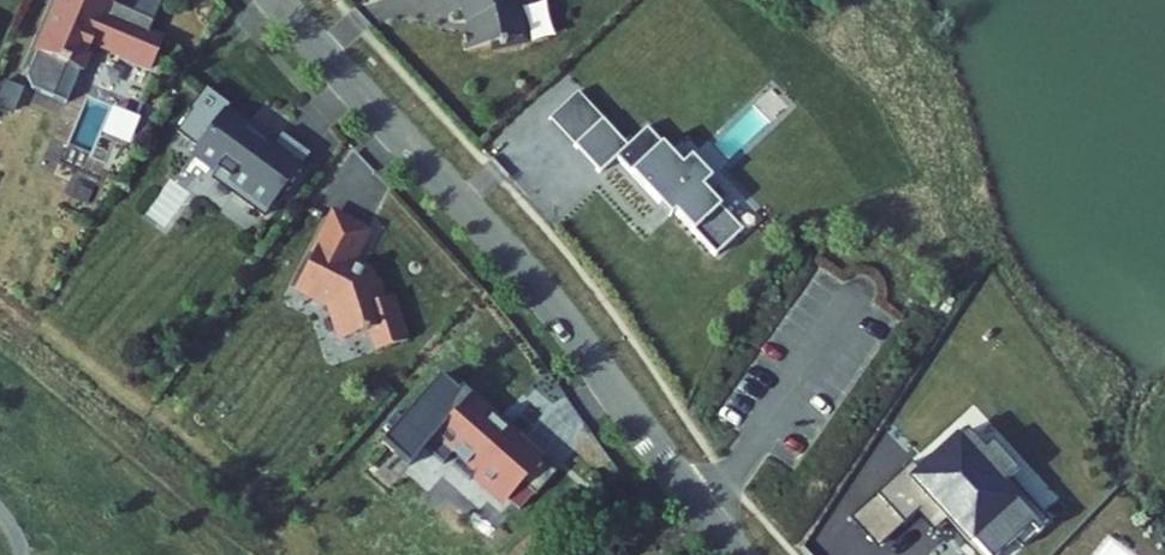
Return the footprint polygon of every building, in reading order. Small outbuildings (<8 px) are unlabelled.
[(36,59),(61,69),(68,49),(87,57),(98,29),(158,53),(170,24),(155,18),(160,6),(146,0),(137,0),(136,1),(134,0),(59,0),(36,59)] [(474,4),(476,11),(465,13),(470,33),(492,28),(499,32),(526,26),(520,0),(471,0),(474,4)] [(234,92),(211,75),(196,96),(198,98),(183,118),(203,132),(199,138),(224,156),(246,172),(241,180),(271,201),(316,139),(287,118),(280,129),(272,124),(270,127),(252,114),(254,111),(231,95),(234,92)] [(577,94),(549,120),(575,146),(602,120),(577,94)] [(628,146),(602,120),(575,146),(601,174),(617,158),(672,215),(676,211),(717,254),(744,228),(703,185),(712,177),(691,155),(682,164),(648,128),(628,146)] [(246,172),(224,156),(219,164),(241,180),(246,172)] [(384,263),(377,266),(375,262),(372,260),(369,259),(365,260),(355,254),(374,216),(340,199),(303,272),(343,292),(340,296),(350,324),(377,315),(384,335),(416,324),(401,281),(392,284),(384,263)] [(445,363),(389,429),(416,452),(439,426),(463,446),(458,452),(476,467),(480,462),(501,479),(504,476),(515,486),(530,468),(550,445),(554,440),(527,417),(523,422),(467,374),(463,379),(445,363)] [(963,426),(918,468),(910,458),(879,491),(903,517),(917,502),(933,519),(949,508),(991,554),(992,554),(1030,512),(998,481),(1007,472),(963,426)] [(564,457),(550,445),(530,468),(544,480),(564,457)]
